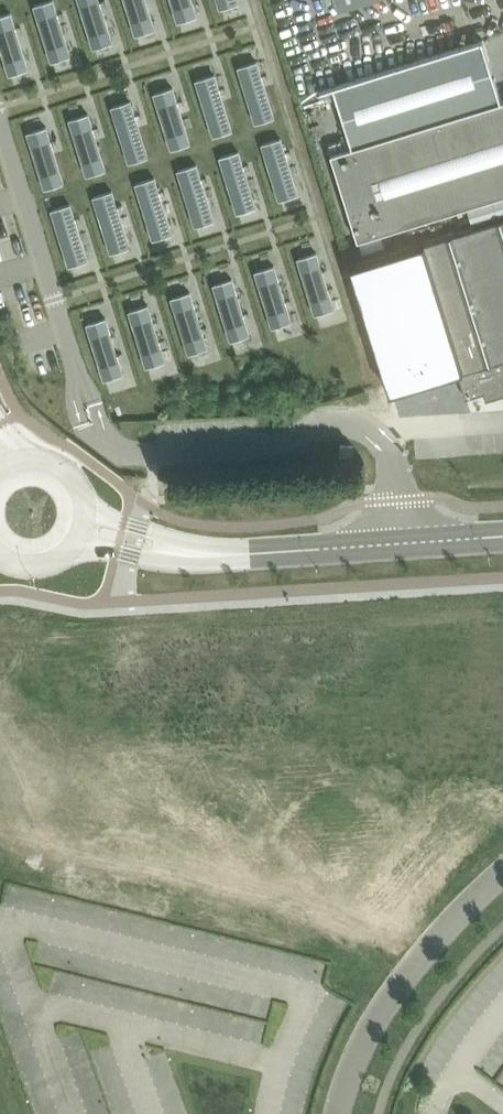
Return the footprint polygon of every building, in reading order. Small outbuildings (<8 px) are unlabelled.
[(97,48),(112,43),(99,0),(82,0),(97,48)] [(137,35),(153,30),(143,0),(126,0),(137,35)] [(180,21),(195,16),(190,0),(173,0),(180,21)] [(376,0),(337,0),(340,11),(376,0)] [(53,2),(38,7),(55,61),(70,56),(53,2)] [(0,19),(0,37),(12,75),(27,70),(10,16),(0,19)] [(334,86),(353,146),(332,152),(360,240),(382,233),(502,194),(502,99),(484,38),(334,86)] [(256,62),(241,66),(258,120),(274,115),(256,62)] [(213,75),(198,80),(215,134),(230,129),(213,75)] [(171,89),(155,94),(172,148),(188,143),(171,89)] [(130,102),(115,107),(132,161),(147,156),(130,102)] [(88,115),(73,120),(90,174),(105,169),(88,115)] [(45,129),(30,134),(47,188),(62,183),(45,129)] [(282,141),(267,146),(284,200),(299,195),(282,141)] [(238,155),(223,160),(240,214),(256,209),(238,155)] [(196,168),(181,173),(198,227),(213,222),(196,168)] [(156,181),(140,186),(158,240),(173,235),(156,181)] [(114,195),(98,199),(116,253),(131,248),(114,195)] [(71,208),(55,213),(73,267),(88,262),(71,208)] [(489,398),(502,394),(502,217),(426,241),(445,303),(433,307),(441,333),(453,329),(466,368),(459,370),(461,375),(468,396),(486,391),(488,398),(489,398)] [(382,233),(360,240),(364,252),(386,245),(382,233)] [(316,253),(300,258),(318,311),(333,306),(316,253)] [(272,266),(257,271),(274,325),(289,320),(272,266)] [(230,280),(215,285),(232,339),(247,334),(230,280)] [(189,293),(174,298),(191,352),(207,347),(189,293)] [(147,306),(132,311),(149,365),(165,360),(147,306)] [(105,320),(89,325),(106,379),(122,374),(105,320)] [(89,1113),(110,1113),(113,1113),(83,1027),(61,1035),(89,1113)]
